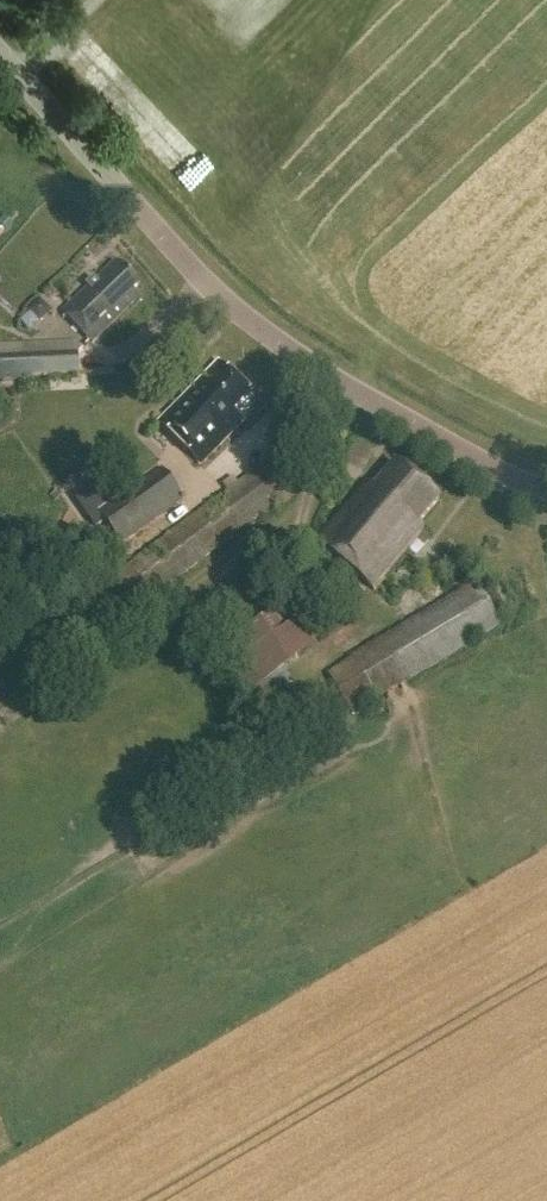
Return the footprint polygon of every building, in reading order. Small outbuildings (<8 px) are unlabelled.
[(139,288),(115,264),(68,309),(62,315),(92,346),(98,340),(139,300),(133,294),(139,288)] [(0,360),(0,384),(31,383),(30,380),(78,377),(76,357),(0,360)] [(265,411),(218,365),(159,425),(201,467),(244,424),(248,428),(265,411)] [(293,492),(304,483),(283,453),(222,497),(97,590),(122,623),(250,528),(250,527),(295,495),(293,492)] [(418,527),(439,502),(396,465),(374,490),(368,485),(317,545),(373,593),(424,532),(418,527)] [(172,509),(184,501),(161,470),(97,515),(119,547),(123,545),(124,546),(174,512),(172,509)] [(240,566),(216,580),(243,623),(267,607),(240,566)] [(378,703),(501,630),(469,575),(456,583),(462,592),(352,657),(353,660),(326,675),(353,720),(379,704),(378,703)] [(259,704),(277,732),(303,716),(295,701),(298,699),(282,673),(313,653),(294,626),(298,624),(285,606),(238,636),(217,650),(245,697),(262,685),(270,698),(259,704)]
